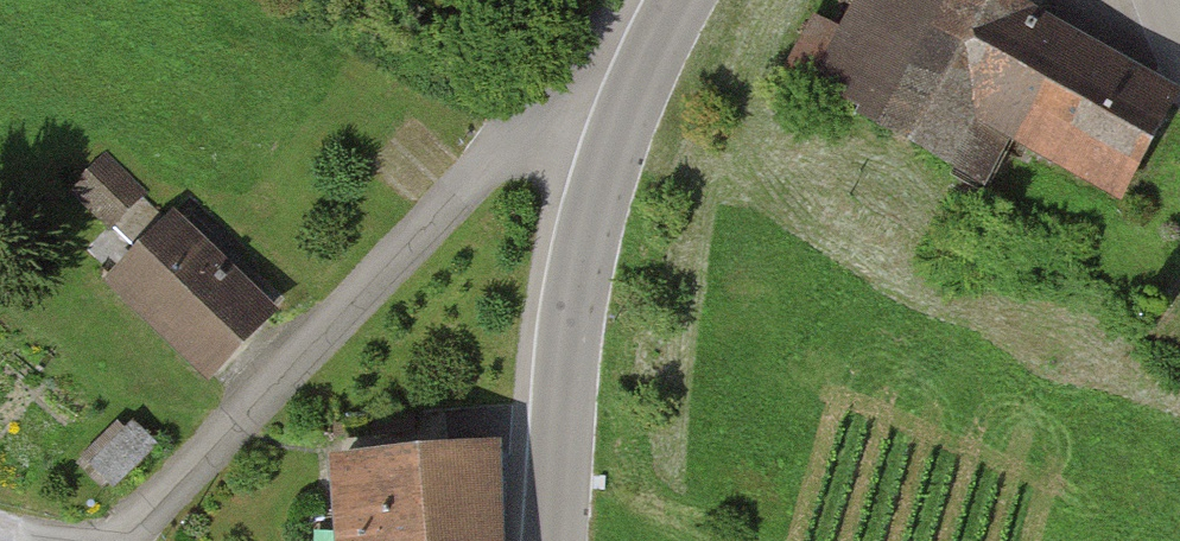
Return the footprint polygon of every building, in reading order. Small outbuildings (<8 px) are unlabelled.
[(985,0),(871,0),(868,7),(854,0),(833,0),(786,90),(994,198),(1017,153),(1130,211),(1179,116),(1179,101),(985,0)] [(282,315),(183,219),(106,298),(205,394),(282,315)] [(338,467),(343,540),(508,540),(503,457),(338,467)]
